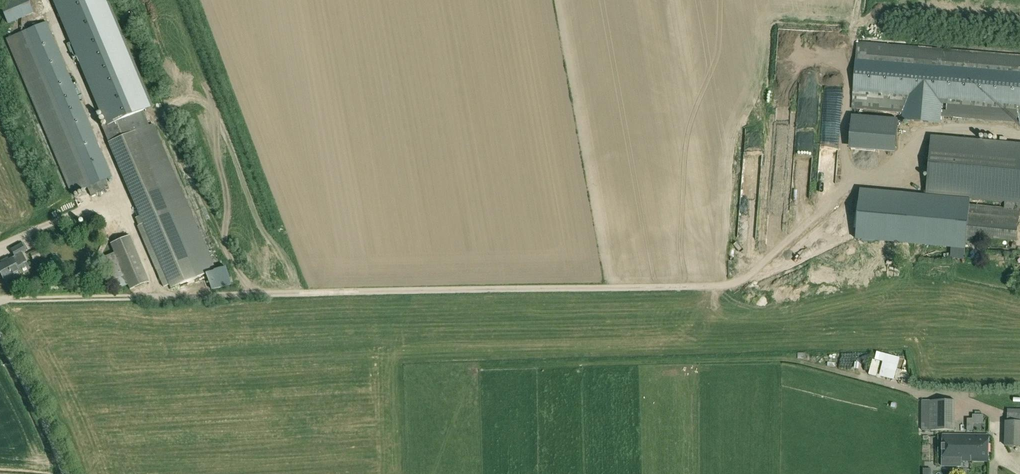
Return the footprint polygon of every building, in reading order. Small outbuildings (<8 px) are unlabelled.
[(33,12),(42,1),(42,0),(20,0),(33,12)] [(84,82),(88,80),(91,91),(99,89),(73,17),(75,16),(88,51),(92,50),(88,37),(92,35),(119,110),(127,107),(89,0),(55,0),(84,82)] [(72,195),(112,178),(47,23),(6,40),(72,195)] [(858,43),(852,109),(903,113),(903,119),(941,123),(941,119),(1019,126),(1019,56),(858,43)] [(821,92),(821,105),(834,105),(833,92),(821,92)] [(895,156),(898,121),(852,117),(849,152),(895,156)] [(832,119),(820,120),(820,125),(829,124),(830,127),(832,127),(832,119)] [(938,137),(939,129),(931,128),(929,136),(938,137)] [(136,132),(113,141),(109,143),(140,217),(135,219),(139,226),(138,227),(163,288),(169,286),(171,289),(197,278),(136,132)] [(967,156),(931,152),(927,195),(1004,202),(1004,209),(919,201),(909,200),(907,230),(916,231),(967,236),(966,244),(980,245),(981,237),(1017,240),(1019,210),(1015,210),(1015,203),(1019,204),(1019,160),(967,156)] [(31,233),(25,235),(28,248),(35,247),(31,233)] [(130,290),(149,282),(129,236),(110,244),(130,290)] [(925,240),(925,249),(934,249),(934,240),(925,240)] [(22,245),(12,250),(16,258),(0,266),(0,272),(5,280),(20,272),(17,267),(27,262),(23,254),(26,252),(22,245)] [(867,349),(866,356),(877,358),(875,368),(886,370),(889,352),(867,349)] [(954,400),(930,400),(930,430),(955,430),(954,400)] [(1019,446),(1019,412),(1008,412),(1008,421),(1007,421),(1006,446),(1019,446)] [(960,461),(967,461),(967,451),(964,451),(964,447),(963,446),(963,444),(961,444),(961,438),(961,435),(943,435),(943,461),(951,461),(951,466),(960,466),(960,461)] [(967,451),(967,461),(989,462),(989,435),(961,435),(961,438),(961,444),(963,444),(963,446),(964,447),(964,451),(967,451)]
